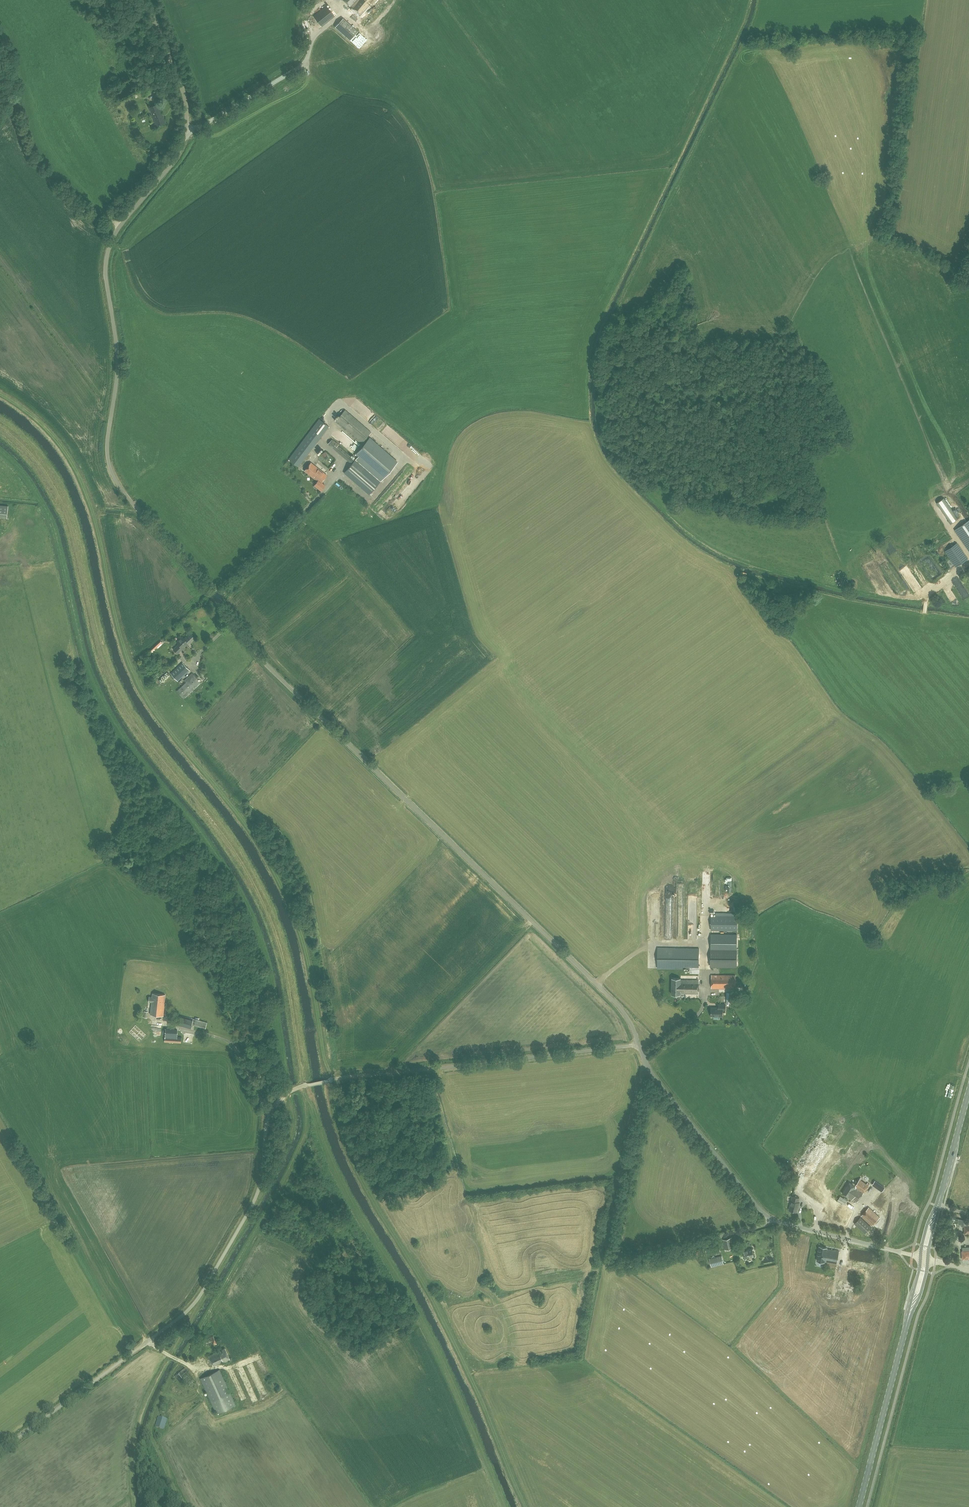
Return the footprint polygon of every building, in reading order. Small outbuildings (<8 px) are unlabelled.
[(351,6),(360,15),(371,4),(372,5),(376,0),(356,0),(351,6)] [(322,26),(335,16),(326,6),(313,16),(322,26)] [(343,18),(335,27),(350,40),(358,31),(343,18)] [(157,126),(166,123),(158,104),(149,107),(157,126)] [(361,443),(371,432),(345,410),(335,421),(361,443)] [(298,466),(304,458),(329,426),(319,419),(289,459),(298,466)] [(350,463),(354,459),(338,446),(339,445),(330,437),(326,442),(350,463)] [(371,438),(356,455),(358,457),(359,457),(356,460),(381,483),(399,463),(371,438)] [(370,496),(381,483),(356,460),(344,474),(370,496)] [(327,475),(311,463),(304,471),(317,481),(318,480),(321,482),(327,475)] [(318,480),(314,485),(315,485),(314,486),(314,487),(316,489),(317,489),(318,488),(321,490),(325,485),(321,482),(318,480)] [(9,506),(0,505),(0,518),(7,518),(9,506)] [(955,530),(968,551),(968,520),(955,530)] [(968,559),(957,543),(944,551),(956,567),(968,559)] [(904,566),(898,570),(905,578),(910,573),(904,566)] [(883,581),(888,577),(883,571),(878,574),(883,581)] [(913,576),(905,580),(907,584),(909,582),(912,589),(918,586),(913,576)] [(195,638),(190,632),(184,638),(182,636),(176,642),(178,644),(173,649),(177,653),(188,643),(189,644),(195,638)] [(151,652),(162,642),(160,640),(149,650),(151,652)] [(178,681),(190,670),(183,662),(171,673),(178,681)] [(170,675),(168,672),(159,681),(161,683),(170,675)] [(201,683),(192,673),(184,680),(182,678),(179,682),(182,685),(176,691),(184,699),(201,683)] [(737,930),(737,916),(711,916),(711,930),(737,930)] [(698,923),(690,923),(690,940),(698,940),(698,923)] [(737,950),(737,934),(711,934),(711,950),(737,950)] [(658,948),(658,968),(672,968),(690,969),(692,969),(692,973),(699,973),(699,969),(699,949),(672,948),(658,948)] [(737,950),(711,950),(711,966),(737,966),(737,950)] [(711,975),(711,988),(735,988),(735,975),(711,975)] [(699,994),(699,980),(681,980),(681,978),(672,978),(672,994),(680,994),(699,994)] [(163,1016),(165,995),(152,993),(152,997),(149,996),(149,1002),(151,1002),(150,1014),(163,1016)] [(725,1009),(725,1004),(718,1004),(718,1008),(711,1008),(711,1016),(722,1016),(723,1009),(725,1009)] [(193,1019),(181,1017),(179,1025),(191,1027),(191,1025),(206,1029),(207,1022),(193,1018),(193,1019)] [(139,1042),(146,1036),(141,1029),(136,1034),(135,1033),(133,1035),(139,1042)] [(870,1184),(861,1178),(855,1186),(855,1187),(863,1194),(870,1184)] [(849,1182),(842,1193),(848,1197),(848,1196),(852,1199),(853,1198),(857,1201),(863,1194),(855,1187),(849,1182)] [(798,1212),(800,1202),(798,1202),(799,1198),(793,1196),(789,1210),(798,1212)] [(842,1205),(847,1209),(849,1206),(845,1204),(847,1200),(840,1196),(838,1200),(843,1204),(842,1205)] [(872,1226),(880,1217),(869,1207),(861,1215),(872,1226)] [(865,1233),(871,1226),(860,1217),(854,1223),(865,1233)] [(964,1220),(958,1219),(959,1224),(961,1224),(961,1226),(964,1226),(965,1233),(968,1233),(968,1221),(964,1220)] [(725,1250),(734,1247),(732,1237),(723,1240),(725,1250)] [(707,1255),(721,1251),(719,1246),(706,1250),(707,1255)] [(837,1263),(839,1251),(827,1249),(827,1248),(820,1246),(817,1261),(824,1262),(824,1261),(837,1263)] [(697,1257),(705,1255),(703,1248),(696,1250),(697,1257)] [(745,1258),(754,1256),(752,1248),(743,1250),(745,1258)] [(712,1267),(724,1264),(722,1256),(709,1258),(712,1267)] [(853,1281),(837,1278),(835,1289),(851,1292),(853,1281)] [(206,1350),(217,1345),(213,1336),(202,1341),(206,1350)] [(222,1349),(221,1347),(218,1348),(219,1351),(209,1355),(214,1366),(230,1359),(225,1348),(222,1349)] [(177,1376),(185,1385),(191,1379),(187,1374),(190,1371),(186,1367),(177,1376)] [(216,1414),(236,1405),(219,1369),(200,1378),(216,1414)] [(164,1430),(167,1419),(158,1416),(155,1427),(164,1430)]
